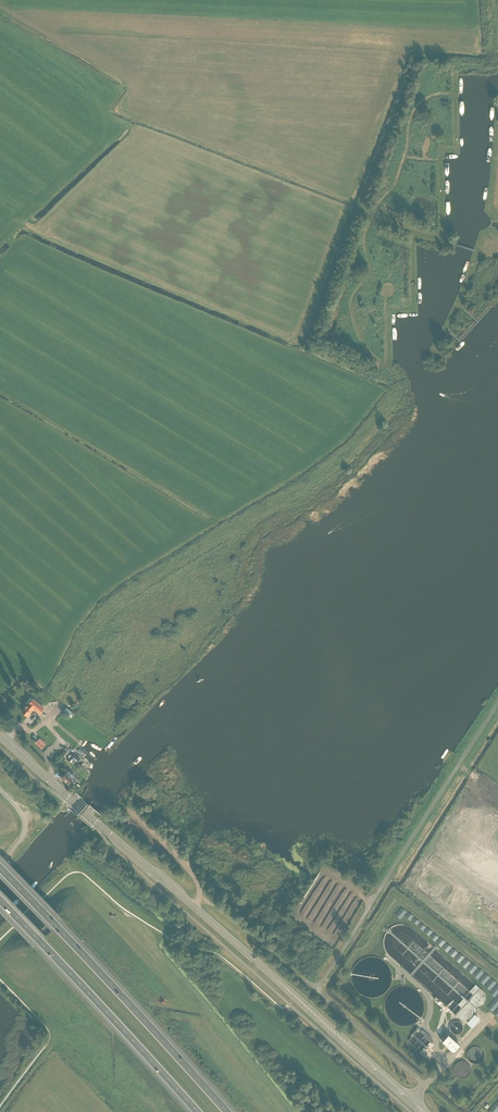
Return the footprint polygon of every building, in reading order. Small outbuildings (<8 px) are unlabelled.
[(39,713),(44,708),(33,699),(28,705),(27,705),(22,711),(27,716),(34,708),(39,713)] [(66,707),(63,711),(71,717),(74,713),(66,707)] [(46,745),(40,739),(35,743),(41,749),(46,745)] [(68,784),(71,781),(75,776),(68,770),(61,778),(68,784)] [(86,807),(84,810),(82,812),(81,813),(80,815),(80,816),(81,815),(82,815),(84,813),(87,809),(89,808),(89,806),(90,805),(89,805),(88,805),(87,806),(86,807)] [(476,1016),(467,1023),(472,1029),(481,1022),(476,1016)] [(420,1028),(408,1041),(422,1053),(433,1040),(420,1028)] [(448,1035),(442,1041),(451,1049),(457,1043),(448,1035)]
